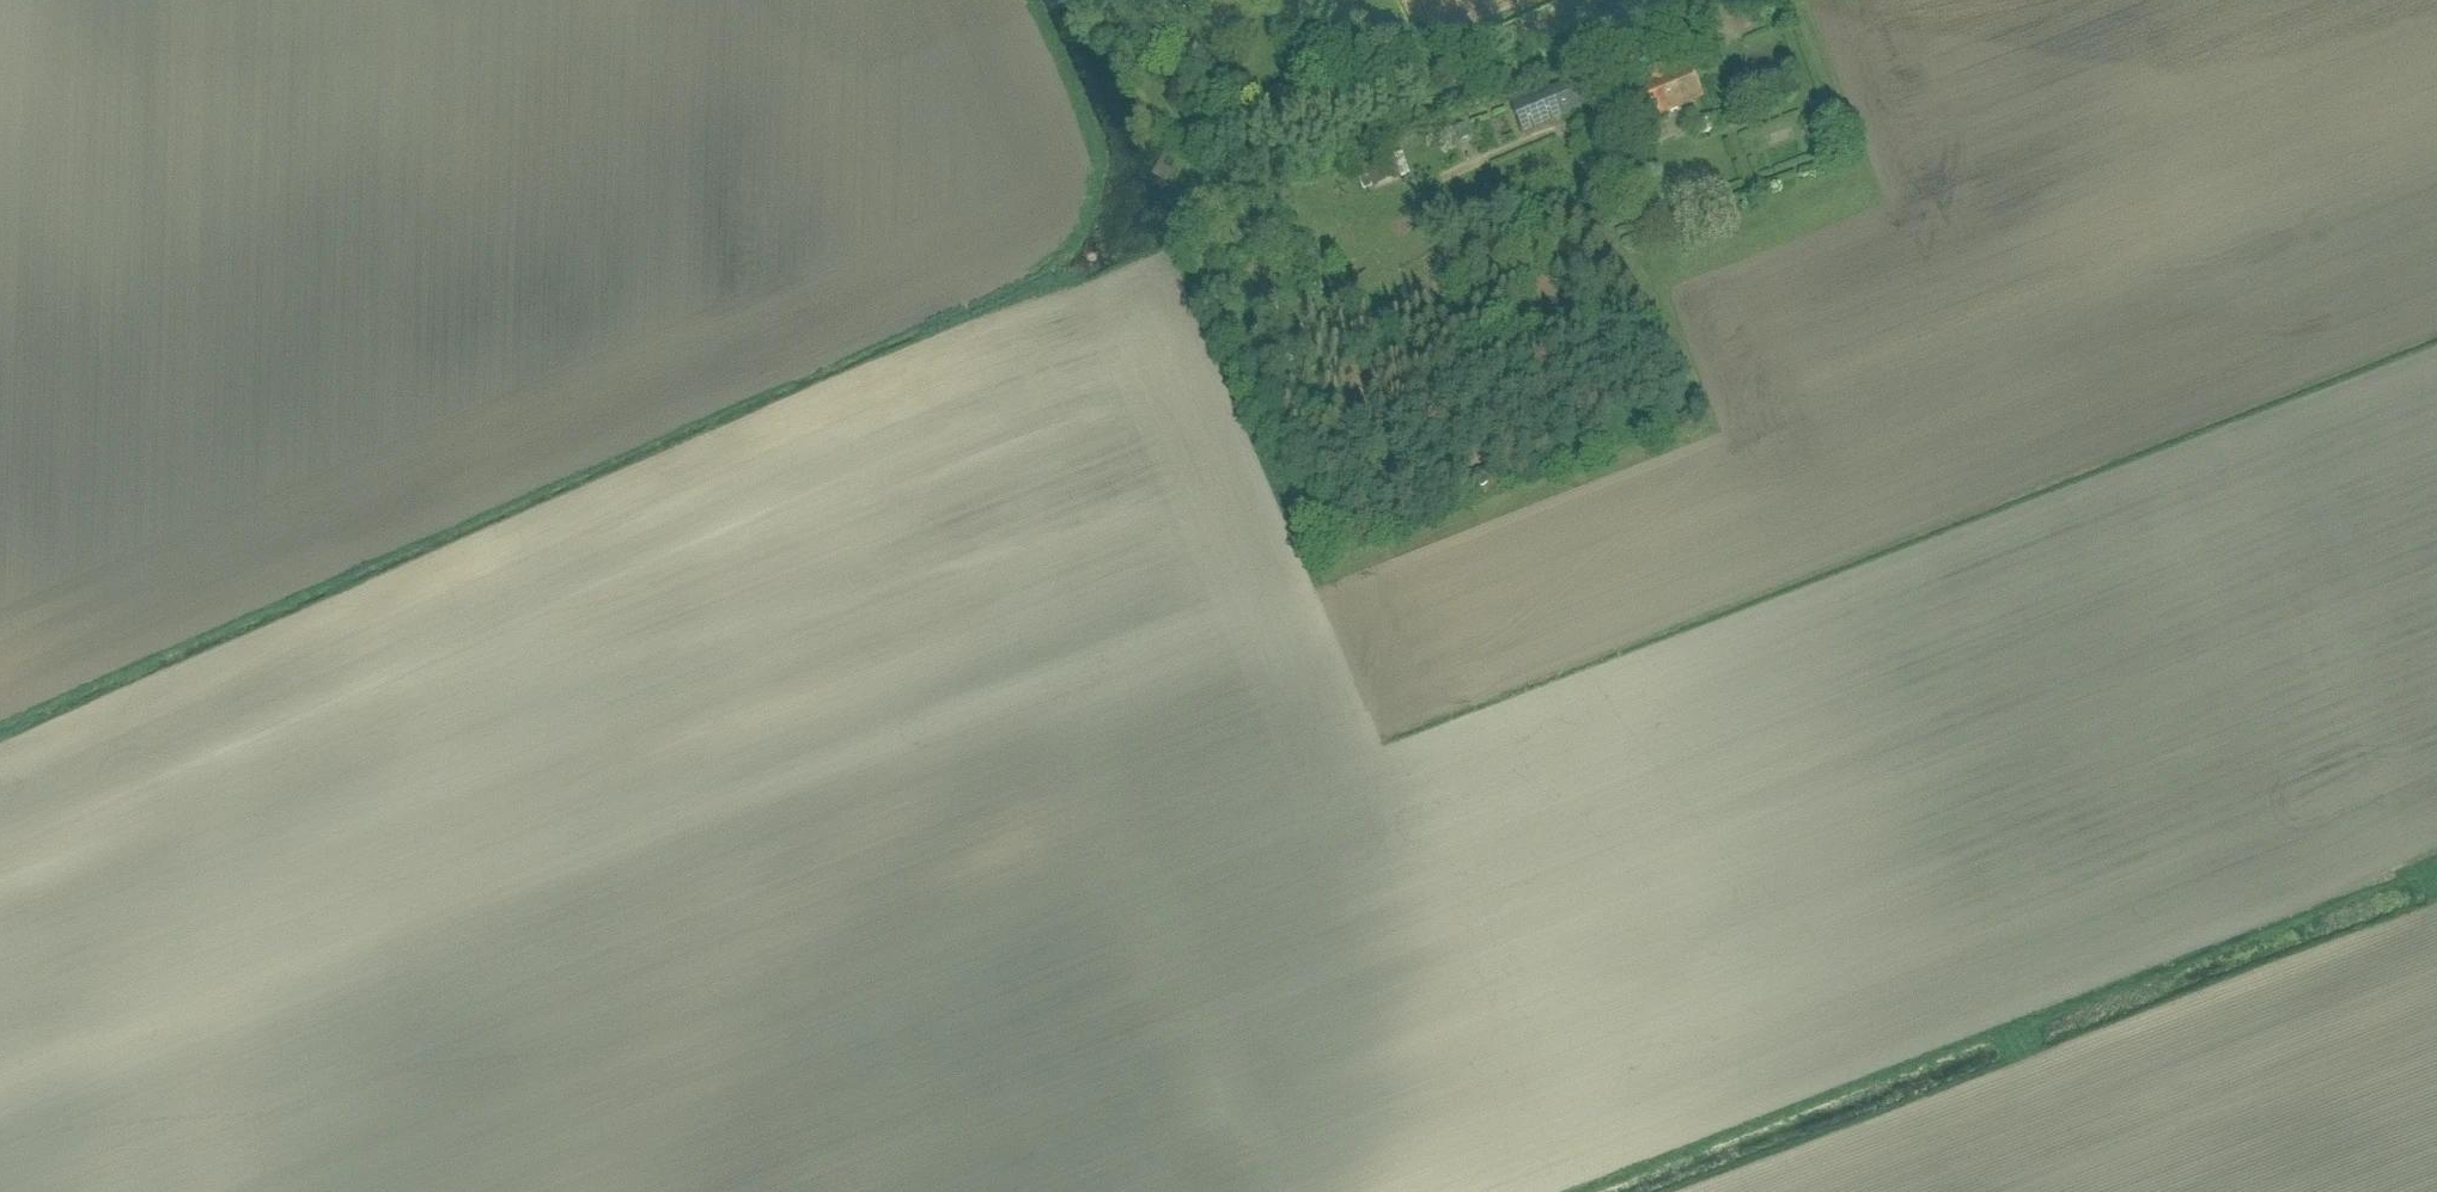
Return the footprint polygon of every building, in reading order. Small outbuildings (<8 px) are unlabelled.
[(1703,98),(1690,67),(1666,77),(1662,67),(1649,73),(1653,83),(1627,94),(1640,125),(1703,98)] [(1594,106),(1582,77),(1509,107),(1521,136),(1594,106)]
